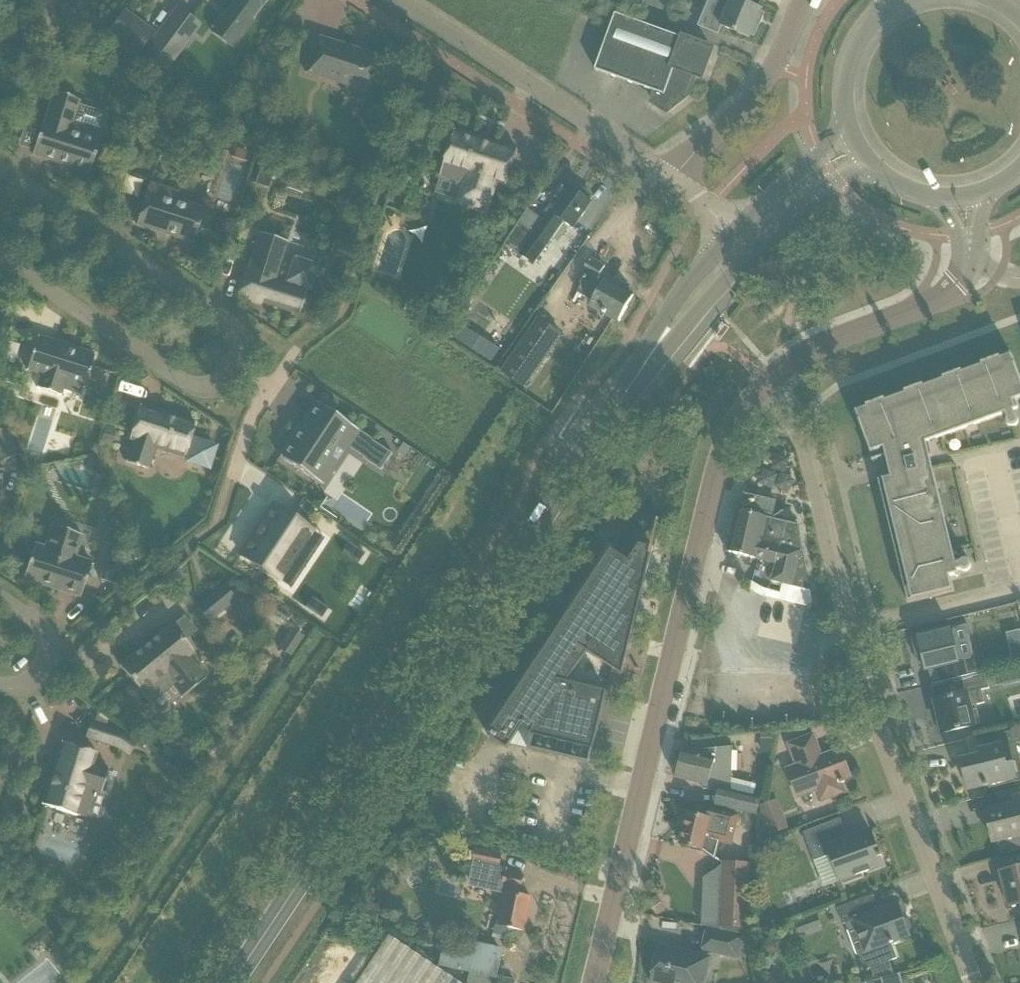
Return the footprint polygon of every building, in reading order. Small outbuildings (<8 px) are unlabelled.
[(263,0),(233,0),(228,8),(230,10),(223,20),(240,33),(230,46),(227,44),(226,45),(230,48),(250,21),(248,20),(263,0)] [(639,13),(644,0),(606,0),(639,13)] [(739,0),(710,0),(699,25),(718,34),(722,26),(749,38),(751,35),(754,36),(759,25),(756,23),(762,9),(739,0)] [(165,71),(200,25),(176,7),(176,8),(176,9),(156,36),(124,12),(106,36),(135,58),(139,51),(165,70),(165,71)] [(615,14),(602,51),(595,70),(656,92),(652,102),(667,111),(688,95),(695,75),(702,78),(712,49),(615,14)] [(380,56),(317,36),(306,72),(368,92),(380,56)] [(43,122),(38,136),(32,155),(89,173),(102,132),(73,123),(80,100),(54,92),(44,122),(43,122)] [(440,176),(459,182),(464,184),(458,201),(488,210),(496,182),(506,185),(518,150),(455,130),(440,176)] [(149,183),(142,206),(136,225),(193,243),(204,209),(176,200),(179,192),(149,183)] [(527,210),(505,243),(534,264),(564,221),(572,227),(590,202),(588,201),(591,197),(581,190),(578,194),(571,189),(553,214),(550,211),(543,221),(538,218),(536,220),(526,213),(528,211),(527,210)] [(245,272),(238,295),(299,314),(305,296),(306,291),(302,290),(304,286),(307,287),(309,288),(316,266),(295,259),(288,281),(290,282),(289,285),(274,281),(287,241),(260,233),(247,272),(245,272)] [(633,297),(630,295),(599,278),(605,267),(590,259),(581,273),(586,275),(580,285),(582,287),(578,293),(593,302),(590,305),(619,322),(633,297)] [(525,388),(561,335),(538,319),(502,372),(525,388)] [(460,325),(451,339),(489,363),(497,349),(460,325)] [(84,388),(88,374),(95,355),(37,337),(27,370),(41,375),(37,388),(61,395),(63,389),(80,394),(82,388),(84,388)] [(962,570),(963,571),(964,571),(965,571),(966,571),(967,571),(968,571),(969,570),(970,569),(971,568),(971,567),(971,566),(971,565),(971,563),(970,562),(970,561),(969,561),(968,560),(967,560),(966,559),(964,559),(963,560),(962,560),(961,561),(960,562),(960,563),(955,564),(928,452),(927,452),(925,443),(1005,413),(1007,418),(1007,419),(1006,420),(1006,421),(1006,422),(1007,423),(1007,424),(1008,425),(1009,426),(1010,426),(1011,427),(1013,427),(1014,426),(1015,426),(1016,425),(1017,425),(1017,424),(1018,423),(1018,422),(1018,420),(1018,419),(1018,418),(1017,417),(1017,416),(1016,415),(1015,415),(1013,410),(1016,409),(1013,402),(1019,399),(1019,378),(1011,353),(855,410),(871,454),(884,449),(886,455),(884,456),(885,457),(886,457),(891,477),(878,480),(908,602),(953,591),(950,577),(956,575),(957,577),(958,577),(957,571),(962,570)] [(347,448),(359,431),(316,402),(279,457),(322,486),(334,468),(323,461),(337,441),(347,448)] [(193,442),(189,441),(195,423),(140,405),(134,425),(129,440),(132,441),(125,462),(148,469),(155,448),(184,457),(185,455),(188,456),(187,461),(209,468),(215,447),(194,440),(193,442)] [(5,428),(0,430),(0,457),(2,462),(17,455),(5,428)] [(385,459),(388,461),(393,453),(375,441),(367,453),(365,451),(361,457),(381,470),(382,469),(379,468),(385,459)] [(738,510),(728,551),(776,563),(772,581),(810,591),(798,524),(787,521),(787,522),(772,518),(776,501),(743,493),(739,511),(738,510)] [(273,505),(240,555),(279,581),(312,531),(273,505)] [(82,535),(52,526),(45,547),(34,544),(23,579),(80,598),(91,562),(75,557),(82,535)] [(348,542),(341,552),(358,563),(364,553),(348,542)] [(626,661),(653,548),(640,545),(629,561),(611,550),(488,736),(508,749),(523,727),(532,733),(528,749),(590,764),(607,692),(567,683),(587,652),(623,675),(626,661)] [(225,585),(197,608),(209,622),(236,599),(225,585)] [(311,597),(305,607),(321,618),(328,608),(311,597)] [(194,653),(171,624),(119,666),(150,703),(173,685),(183,697),(206,678),(188,657),(194,653)] [(911,638),(916,658),(921,657),(925,673),(929,672),(932,685),(969,676),(965,660),(960,661),(951,628),(911,638)] [(291,630),(278,648),(289,656),(302,637),(291,630)] [(1006,634),(1013,666),(1019,665),(1019,631),(1006,634)] [(999,670),(1003,684),(1003,687),(1019,683),(1019,665),(999,670)] [(999,670),(986,673),(989,687),(1003,684),(999,670)] [(955,695),(932,701),(940,735),(974,726),(973,726),(979,724),(976,710),(970,711),(969,707),(983,703),(980,689),(989,687),(986,675),(986,673),(952,682),(955,695)] [(86,738),(116,747),(121,731),(91,722),(86,738)] [(1019,757),(1016,743),(1019,742),(1019,727),(1011,730),(1011,731),(1003,733),(1002,730),(972,738),(977,756),(959,760),(966,790),(981,786),(982,788),(986,787),(985,785),(1014,778),(1010,760),(1019,757)] [(826,797),(827,800),(839,795),(838,793),(844,790),(842,784),(844,783),(843,780),(851,778),(840,750),(821,757),(813,735),(789,745),(797,766),(788,769),(799,797),(816,790),(820,799),(826,797)] [(93,764),(97,753),(62,742),(42,805),(77,816),(77,814),(86,817),(94,791),(101,793),(108,769),(93,764)] [(679,768),(676,778),(704,784),(703,789),(719,791),(716,806),(757,815),(760,797),(749,794),(752,784),(731,779),(733,747),(704,750),(704,757),(683,752),(679,768)] [(984,812),(992,843),(996,842),(999,856),(1019,850),(1019,803),(1015,805),(984,812)] [(732,845),(739,816),(698,807),(696,816),(688,814),(685,828),(682,828),(680,829),(678,837),(679,840),(682,841),(681,843),(699,848),(703,850),(715,859),(720,842),(732,845)] [(840,818),(802,832),(814,862),(829,856),(839,882),(844,880),(845,882),(861,876),(860,874),(864,872),(883,865),(880,857),(881,857),(880,853),(878,853),(869,830),(847,838),(840,818)] [(783,820),(768,826),(772,837),(787,830),(783,820)] [(524,931),(531,898),(519,895),(521,888),(524,876),(506,872),(507,868),(499,866),(501,854),(476,848),(469,879),(502,886),(501,892),(507,893),(500,925),(524,931)] [(771,851),(759,850),(758,867),(770,867),(771,851)] [(747,927),(749,875),(750,865),(724,864),(721,926),(747,927)] [(998,872),(1007,906),(1019,903),(1019,867),(998,872)] [(853,902),(836,908),(842,924),(852,921),(855,930),(864,952),(858,954),(864,970),(871,968),(874,978),(882,978),(894,974),(890,961),(896,958),(890,943),(909,936),(908,933),(910,932),(911,927),(909,920),(904,917),(902,918),(896,903),(878,910),(872,895),(853,902)] [(347,925),(346,933),(359,936),(361,928),(347,925)] [(361,928),(359,936),(369,938),(371,930),(361,928)] [(750,938),(742,936),(707,929),(702,951),(746,960),(750,938)] [(778,950),(775,936),(755,940),(758,954),(778,950)] [(654,982),(704,982),(710,958),(659,945),(650,982),(654,982)] [(458,949),(456,956),(468,959),(469,951),(458,949)] [(469,951),(468,959),(480,962),(481,954),(469,951)] [(509,960),(507,968),(519,970),(521,962),(510,960),(509,960)] [(534,982),(546,982),(549,970),(537,968),(534,982)] [(383,982),(421,982),(423,972),(420,981),(385,974),(383,982)] [(421,982),(444,982),(446,977),(423,972),(421,982)] [(880,979),(881,982),(902,982),(900,974),(880,979)]
